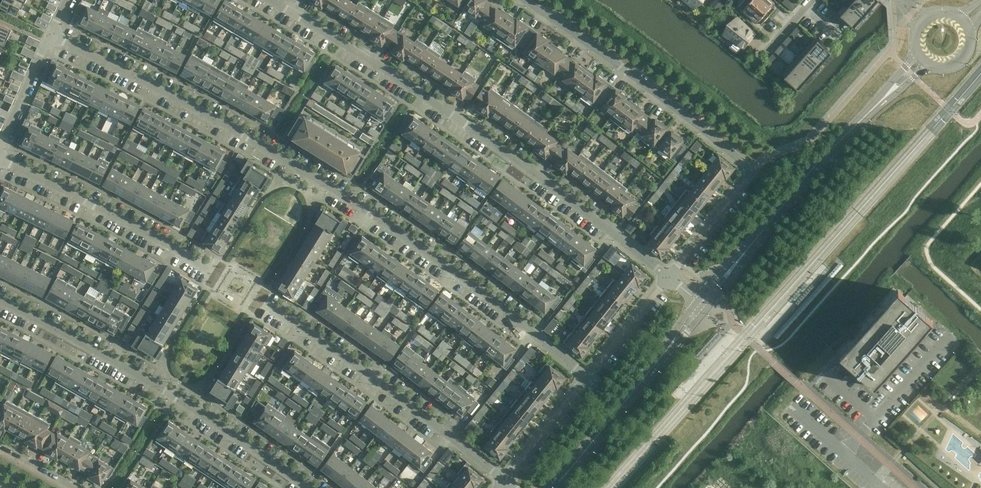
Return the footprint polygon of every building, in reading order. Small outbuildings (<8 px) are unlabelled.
[(19,0),(3,0),(0,5),(17,14),(21,6),(22,7),(25,3),(19,0)] [(206,0),(193,0),(191,3),(189,6),(189,7),(199,13),(201,8),(206,0)] [(201,8),(212,14),(219,0),(206,0),(201,8)] [(324,4),(329,7),(329,9),(335,12),(343,0),(326,0),(323,4),(324,4)] [(335,12),(341,16),(342,15),(348,19),(359,1),(356,4),(349,0),(343,0),(335,12)] [(464,8),(481,19),(491,4),(485,0),(486,0),(469,0),(464,8)] [(723,0),(713,0),(710,4),(718,11),(726,2),(723,0)] [(751,0),(744,0),(738,7),(755,23),(758,20),(762,23),(768,16),(768,17),(769,16),(751,0)] [(769,16),(769,15),(775,8),(771,5),(774,2),(771,0),(751,0),(769,16)] [(791,0),(784,0),(782,2),(792,11),(797,5),(791,0)] [(860,0),(853,0),(848,5),(862,17),(870,8),(860,0)] [(870,8),(877,0),(860,0),(870,8)] [(230,4),(225,1),(213,20),(224,26),(236,6),(231,3),(230,4)] [(359,1),(348,19),(354,23),(354,24),(359,28),(371,9),(359,1)] [(46,7),(55,11),(58,6),(49,2),(46,7)] [(98,11),(80,2),(75,12),(83,16),(79,23),(90,28),(91,26),(98,11)] [(156,4),(151,2),(148,10),(152,12),(156,4)] [(862,17),(848,5),(845,2),(836,11),(853,27),(862,17)] [(500,10),(491,4),(481,19),(486,22),(484,24),(494,31),(492,35),(493,35),(508,13),(502,8),(500,10)] [(100,6),(98,11),(91,26),(96,29),(95,30),(100,32),(108,16),(110,11),(100,6)] [(240,9),(236,6),(224,26),(233,32),(245,13),(240,10),(240,9)] [(371,9),(359,28),(365,31),(366,31),(372,34),(383,16),(371,9)] [(170,19),(173,14),(166,11),(164,16),(170,19)] [(46,29),(52,17),(43,12),(41,17),(39,16),(35,23),(46,29)] [(243,38),(255,18),(250,15),(250,16),(245,13),(233,32),(243,38)] [(513,16),(508,13),(493,35),(502,41),(517,19),(516,21),(512,18),(513,16)] [(179,17),(173,14),(170,19),(176,22),(179,17)] [(117,21),(108,16),(100,32),(104,34),(105,33),(110,36),(117,21)] [(383,16),(372,34),(370,37),(371,38),(371,39),(376,42),(377,41),(382,44),(383,42),(388,46),(397,31),(392,28),(395,23),(383,16)] [(255,18),(243,38),(253,44),(264,24),(255,19),(255,18)] [(441,28),(445,23),(438,18),(434,23),(441,28)] [(748,29),(749,28),(736,18),(725,32),(744,46),(754,34),(748,29)] [(519,20),(517,19),(502,41),(513,48),(516,43),(521,46),(531,31),(526,28),(528,26),(523,23),(523,21),(520,19),(519,20)] [(127,25),(117,21),(110,36),(115,38),(115,39),(119,41),(127,25)] [(190,29),(193,24),(187,21),(184,26),(190,29)] [(12,28),(0,22),(0,36),(7,39),(12,28)] [(451,27),(445,23),(441,28),(448,32),(451,27)] [(199,27),(193,24),(190,29),(196,32),(199,27)] [(274,30),(264,24),(253,44),(256,40),(265,46),(263,49),(275,29),(274,29),(274,30)] [(136,30),(127,25),(119,41),(124,44),(124,43),(129,45),(139,26),(138,26),(136,30)] [(139,26),(129,45),(135,48),(134,49),(138,51),(148,31),(139,26)] [(796,27),(790,33),(794,36),(800,30),(796,27)] [(279,32),(275,29),(263,49),(273,55),(284,36),(279,33),(279,32)] [(148,31),(138,51),(143,53),(144,52),(149,55),(158,36),(148,31)] [(403,35),(397,31),(388,46),(393,49),(392,51),(397,54),(397,56),(401,59),(402,58),(403,59),(406,56),(405,55),(415,41),(403,34),(403,35)] [(536,34),(531,31),(521,46),(525,49),(524,51),(534,58),(548,40),(546,39),(546,37),(543,35),(542,36),(537,32),(536,34)] [(214,42),(217,37),(211,33),(208,38),(214,42)] [(465,44),(468,39),(462,34),(458,39),(465,44)] [(40,40),(29,35),(26,41),(38,46),(40,40)] [(788,35),(782,42),(786,45),(792,39),(788,35)] [(158,36),(149,55),(154,57),(153,58),(158,61),(168,41),(158,36)] [(293,42),(284,36),(273,55),(275,52),(284,57),(282,61),(294,41),(293,42)] [(223,40),(217,37),(214,42),(220,45),(223,40)] [(822,62),(831,52),(813,37),(805,46),(822,62)] [(405,55),(406,56),(411,59),(411,61),(417,64),(429,46),(417,38),(415,41),(405,55)] [(475,43),(468,39),(465,44),(472,48),(475,43)] [(548,40),(534,58),(545,65),(558,47),(552,42),(550,44),(546,42),(548,40)] [(168,41),(158,61),(162,63),(163,62),(168,64),(175,49),(166,45),(168,41)] [(299,44),(294,41),(282,61),(292,67),(305,46),(304,45),(304,46),(303,48),(298,45),(299,44)] [(234,53),(237,48),(231,44),(228,50),(234,53)] [(780,44),(774,51),(778,54),(784,48),(780,44)] [(498,48),(493,45),(490,49),(495,53),(498,48)] [(316,52),(305,46),(292,67),(293,67),(294,65),(304,71),(305,69),(308,71),(313,62),(310,60),(315,52),(315,53),(316,52)] [(429,46),(417,64),(422,68),(423,68),(429,72),(441,54),(429,46)] [(822,62),(805,46),(797,55),(814,70),(822,62)] [(21,53),(33,58),(35,52),(24,47),(21,53)] [(563,50),(558,47),(545,65),(554,72),(556,70),(560,73),(570,59),(562,52),(563,50)] [(243,51),(237,48),(234,53),(240,56),(243,51)] [(175,49),(168,64),(173,67),(173,68),(178,70),(186,54),(175,49)] [(187,75),(191,78),(202,59),(192,53),(182,71),(188,74),(187,75)] [(772,53),(766,60),(770,63),(776,57),(772,53)] [(441,54),(429,72),(435,75),(435,77),(441,80),(451,65),(439,58),(441,54)] [(251,64),(255,57),(251,55),(247,62),(251,64)] [(814,70),(797,55),(789,64),(806,79),(814,70)] [(259,59),(255,57),(251,64),(255,66),(259,59)] [(202,59),(191,78),(196,80),(196,79),(201,82),(212,64),(202,59)] [(580,65),(570,59),(560,73),(565,77),(563,79),(574,86),(587,68),(581,63),(580,65)] [(19,65),(28,68),(30,64),(21,60),(19,65)] [(53,72),(48,69),(43,79),(59,87),(57,91),(67,71),(68,69),(57,63),(53,72)] [(212,64),(201,82),(206,85),(206,86),(210,88),(221,69),(212,64)] [(806,79),(789,64),(781,74),(798,89),(806,79)] [(451,65),(441,80),(446,84),(447,83),(453,87),(465,70),(462,73),(451,65)] [(345,72),(335,66),(331,72),(328,70),(322,79),(335,87),(345,72)] [(274,75),(277,70),(271,67),(268,72),(274,75)] [(593,72),(587,68),(574,86),(583,93),(597,74),(596,74),(595,76),(591,74),(593,72)] [(221,69),(210,88),(215,91),(215,90),(220,93),(231,74),(221,69)] [(11,76),(22,81),(25,75),(13,70),(11,76)] [(283,73),(277,70),(274,75),(280,79),(283,73)] [(453,87),(451,90),(452,91),(452,92),(456,95),(458,95),(463,98),(464,96),(469,99),(479,85),(473,82),(476,77),(465,70),(453,87)] [(534,80),(537,75),(530,70),(527,75),(534,80)] [(77,76),(67,71),(57,91),(67,96),(78,74),(77,76)] [(350,76),(345,72),(335,87),(345,94),(355,78),(351,75),(350,76)] [(78,74),(67,96),(78,101),(88,81),(82,78),(83,77),(78,75),(78,74)] [(231,75),(231,74),(220,93),(225,95),(225,96),(229,99),(240,80),(238,83),(229,78),(231,75)] [(598,75),(597,74),(583,93),(580,97),(590,105),(595,98),(599,102),(610,87),(605,84),(607,82),(602,79),(602,77),(599,75),(598,75)] [(526,86),(530,81),(523,76),(520,81),(526,86)] [(360,80),(355,78),(345,94),(354,100),(352,103),(364,85),(359,81),(360,80)] [(300,83),(293,79),(290,84),(297,88),(300,83)] [(240,80),(229,99),(234,101),(234,100),(239,103),(249,85),(240,80)] [(93,83),(88,81),(78,101),(88,106),(98,85),(93,82),(93,83)] [(536,86),(530,81),(526,86),(533,90),(536,86)] [(9,87),(18,91),(20,86),(11,82),(9,87)] [(103,87),(98,85),(88,106),(90,102),(100,107),(108,91),(102,88),(103,87)] [(250,85),(249,85),(239,103),(244,106),(244,107),(248,110),(257,94),(248,89),(250,85)] [(364,85),(352,103),(362,109),(374,90),(370,87),(369,88),(364,85)] [(488,115),(490,112),(502,95),(491,87),(488,91),(483,88),(473,102),(478,105),(476,107),(481,111),(481,112),(486,115),(487,115),(488,115)] [(614,91),(610,87),(599,102),(604,105),(602,107),(612,114),(609,118),(610,118),(626,96),(625,95),(625,94),(622,92),(620,92),(616,89),(614,91)] [(374,90),(362,109),(362,110),(364,106),(373,112),(383,97),(378,94),(379,93),(374,90)] [(118,96),(108,91),(100,107),(110,112),(118,96)] [(311,96),(318,100),(321,95),(314,91),(311,96)] [(547,93),(543,98),(550,102),(553,98),(547,93)] [(4,99),(12,103),(15,98),(6,94),(4,99)] [(266,99),(257,94),(248,110),(252,112),(253,111),(258,114),(257,116),(266,99)] [(501,122),(514,103),(502,95),(490,112),(494,115),(493,116),(501,122)] [(128,101),(118,96),(110,112),(121,117),(128,101)] [(626,96),(610,118),(620,125),(636,104),(630,99),(628,101),(625,98),(626,96)] [(44,102),(35,97),(32,103),(41,107),(44,102)] [(387,121),(395,107),(392,105),(393,103),(383,97),(371,116),(381,122),(384,119),(387,121)] [(560,102),(553,98),(550,102),(556,107),(560,102)] [(572,108),(576,103),(569,98),(566,103),(572,108)] [(284,109),(266,99),(257,116),(267,121),(271,114),(278,118),(284,109)] [(309,99),(306,104),(312,107),(315,102),(309,99)] [(138,106),(128,101),(121,117),(131,122),(140,104),(139,104),(138,106)] [(327,106),(334,110),(337,105),(330,101),(327,106)] [(514,103),(501,122),(508,127),(509,126),(513,129),(525,112),(514,103)] [(641,108),(636,104),(620,125),(629,132),(633,127),(637,131),(648,116),(640,109),(641,108)] [(40,109),(31,105),(29,110),(38,114),(40,109)] [(344,109),(337,105),(334,110),(341,114),(344,109)] [(61,110),(53,106),(51,111),(58,115),(61,110)] [(6,117),(9,111),(0,107),(0,115),(6,117)] [(144,107),(133,128),(144,134),(154,114),(145,109),(145,107),(144,107)] [(68,121),(72,114),(66,111),(63,118),(68,121)] [(525,112),(513,129),(517,132),(517,133),(524,138),(537,120),(525,112)] [(354,122),(357,117),(350,113),(346,118),(354,122)] [(77,116),(72,114),(68,121),(74,124),(77,116)] [(164,119),(154,114),(144,134),(146,130),(156,135),(165,118),(164,118),(164,119)] [(58,118),(51,115),(48,120),(56,123),(58,118)] [(299,115),(288,133),(354,173),(365,155),(353,148),(355,145),(354,145),(349,142),(349,141),(348,141),(346,143),(312,122),(313,120),(306,115),(304,118),(299,115)] [(409,123),(406,121),(400,130),(413,139),(424,123),(414,115),(413,116),(414,116),(409,123)] [(654,120),(648,116),(637,131),(643,135),(640,138),(651,147),(654,143),(665,129),(667,127),(666,127),(666,125),(662,122),(660,122),(655,118),(654,120)] [(363,122),(357,117),(354,122),(360,127),(363,122)] [(65,129),(68,121),(63,118),(59,126),(65,129)] [(170,121),(165,118),(156,135),(166,141),(174,125),(169,122),(170,121)] [(23,124),(25,120),(24,120),(16,138),(17,139),(19,133),(25,136),(21,144),(32,149),(33,147),(32,147),(41,128),(31,123),(29,127),(23,124)] [(537,120),(524,138),(532,144),(532,143),(536,145),(537,146),(549,128),(537,120)] [(70,131),(74,124),(68,121),(65,129),(70,131)] [(89,130),(92,124),(84,121),(81,127),(89,130)] [(424,123),(413,139),(422,146),(432,131),(423,125),(424,123),(424,124),(425,123),(424,123)] [(588,123),(585,128),(593,134),(596,129),(588,123)] [(99,128),(92,124),(89,130),(97,134),(99,128)] [(184,130),(174,125),(166,141),(175,146),(173,150),(174,150),(184,130)] [(369,132),(376,137),(379,132),(372,127),(369,132)] [(611,136),(614,131),(608,127),(604,131),(611,136)] [(42,128),(41,128),(32,147),(33,147),(42,151),(51,133),(51,132),(49,136),(40,132),(42,128)] [(537,146),(536,145),(534,148),(535,149),(535,150),(539,154),(541,153),(546,157),(547,155),(552,158),(562,144),(557,141),(557,140),(547,132),(549,129),(549,128),(537,146)] [(85,137),(87,132),(80,129),(78,134),(85,137)] [(670,133),(665,129),(654,143),(675,160),(687,146),(681,142),(683,140),(682,139),(682,138),(678,135),(676,135),(671,131),(670,133)] [(194,136),(184,130),(174,150),(184,155),(194,136)] [(109,140),(112,134),(105,131),(102,137),(109,140)] [(432,131),(422,146),(431,152),(441,137),(432,131)] [(95,142),(97,137),(87,132),(85,137),(95,142)] [(51,133),(42,151),(52,156),(61,137),(51,133)] [(120,138),(112,134),(109,140),(117,144),(120,138)] [(606,144),(609,139),(603,134),(599,139),(606,144)] [(204,141),(194,136),(184,155),(184,156),(186,152),(196,157),(205,140),(205,139),(204,141)] [(61,137),(52,156),(62,161),(69,146),(59,141),(61,137)] [(104,147),(107,142),(97,137),(95,142),(104,147)] [(451,144),(441,137),(431,152),(441,159),(451,144)] [(703,142),(698,138),(690,148),(696,152),(703,142)] [(616,144),(609,139),(606,144),(612,149),(616,144)] [(205,140),(196,157),(205,162),(203,166),(204,166),(214,147),(209,144),(210,143),(205,140)] [(115,146),(107,142),(104,147),(112,151),(115,146)] [(133,153),(136,147),(126,142),(123,147),(133,153)] [(460,150),(451,144),(441,159),(450,165),(460,150)] [(567,148),(562,144),(552,158),(557,162),(555,164),(560,167),(560,169),(564,172),(565,171),(566,172),(568,169),(580,153),(578,155),(567,147),(567,148)] [(215,145),(214,147),(204,166),(214,172),(216,168),(221,171),(227,162),(221,159),(226,150),(215,145)] [(79,151),(69,146),(62,161),(71,166),(79,151)] [(143,158),(146,153),(143,151),(136,147),(133,153),(143,158)] [(386,154),(392,158),(395,154),(388,149),(386,154)] [(128,159),(131,154),(122,150),(119,154),(128,159)] [(469,157),(460,150),(450,165),(459,171),(457,175),(470,156),(469,157)] [(689,150),(684,157),(688,160),(694,154),(689,150)] [(88,155),(79,151),(71,166),(81,170),(88,155)] [(629,161),(632,156),(626,151),(622,156),(629,161)] [(153,163),(156,158),(146,153),(143,158),(153,163)] [(235,158),(241,161),(244,156),(238,153),(235,158)] [(568,169),(573,172),(572,174),(579,179),(592,162),(580,153),(568,169)] [(140,159),(131,154),(128,159),(137,164),(140,159)] [(98,160),(88,155),(81,170),(91,175),(100,156),(99,156),(98,160)] [(734,168),(719,155),(711,164),(727,177),(734,168)] [(100,156),(91,175),(100,180),(99,181),(100,182),(110,161),(100,156)] [(470,156),(457,175),(466,182),(479,163),(474,160),(475,159),(470,156)] [(639,161),(632,156),(629,161),(635,166),(639,161)] [(682,168),(688,160),(684,157),(678,164),(682,168)] [(164,162),(156,158),(153,163),(161,167),(164,162)] [(246,171),(244,175),(244,176),(259,185),(259,186),(262,188),(268,178),(270,180),(270,179),(268,178),(270,175),(252,164),(254,162),(248,158),(241,169),(242,170),(242,169),(246,171)] [(149,170),(151,166),(144,162),(141,166),(149,170)] [(592,162),(579,179),(586,184),(586,183),(591,186),(604,170),(592,162)] [(411,172),(414,167),(409,163),(406,167),(411,172)] [(488,170),(479,163),(466,182),(467,182),(469,178),(478,185),(488,170)] [(727,177),(711,164),(704,173),(719,185),(723,180),(722,180),(725,176),(727,177)] [(172,175),(176,167),(171,165),(167,172),(171,174),(172,175)] [(159,170),(151,166),(149,170),(157,174),(159,170)] [(105,183),(114,187),(122,173),(113,167),(104,184),(105,184),(105,183)] [(182,170),(176,167),(172,175),(178,178),(182,170)] [(230,177),(234,170),(229,167),(225,174),(230,177)] [(394,178),(377,167),(371,176),(378,181),(374,187),(373,187),(383,194),(394,178)] [(420,171),(414,167),(411,172),(417,175),(420,171)] [(432,177),(436,170),(432,167),(427,174),(432,177)] [(674,168),(669,174),(674,178),(679,172),(674,168)] [(440,173),(436,170),(432,177),(435,180),(440,173)] [(498,177),(488,170),(478,185),(488,192),(498,177)] [(604,170),(591,186),(596,190),(595,191),(602,196),(615,178),(604,170)] [(168,182),(172,175),(171,174),(167,172),(163,179),(168,182)] [(132,178),(122,173),(114,187),(124,193),(132,178)] [(719,185),(704,173),(697,182),(711,193),(714,189),(715,190),(719,185)] [(244,176),(244,175),(242,174),(236,184),(255,195),(257,191),(256,190),(259,186),(259,185),(244,176)] [(427,184),(432,177),(427,174),(423,181),(427,184)] [(666,187),(674,178),(669,174),(662,183),(666,187)] [(174,185),(178,178),(172,175),(168,182),(174,185)] [(194,185),(196,180),(190,176),(187,181),(194,185)] [(141,183),(132,178),(124,193),(133,198),(141,183)] [(223,178),(218,185),(223,188),(227,181),(223,178)] [(403,184),(394,178),(383,194),(384,194),(385,192),(393,198),(403,184)] [(452,182),(446,178),(443,183),(448,187),(452,182)] [(615,178),(602,196),(609,201),(614,204),(627,187),(615,178)] [(205,185),(196,180),(194,185),(202,190),(205,185)] [(491,194),(501,201),(512,187),(502,180),(491,194)] [(187,191),(189,186),(182,182),(179,187),(187,191)] [(458,186),(452,182),(448,187),(454,191),(458,186)] [(711,193),(697,182),(690,191),(687,188),(686,188),(705,203),(708,198),(708,197),(711,193)] [(839,190),(830,182),(827,186),(836,194),(839,190)] [(151,188),(141,183),(133,198),(143,203),(151,188)] [(659,196),(666,187),(662,183),(654,192),(659,196)] [(255,195),(236,184),(230,193),(234,195),(248,204),(251,199),(252,200),(255,195)] [(403,184),(393,198),(402,204),(412,190),(403,184)] [(218,195),(223,188),(218,185),(214,192),(218,195)] [(0,193),(0,209),(5,212),(7,208),(14,193),(15,191),(5,186),(1,193),(0,193)] [(197,190),(189,186),(187,191),(195,195),(197,190)] [(517,191),(512,187),(501,201),(510,208),(507,211),(507,212),(522,193),(517,190),(517,191)] [(627,187),(614,204),(611,207),(612,207),(612,209),(617,212),(618,212),(623,215),(624,213),(629,217),(639,203),(634,200),(635,199),(624,191),(627,187)] [(160,193),(151,188),(143,203),(152,208),(160,193)] [(447,196),(450,192),(444,188),(441,192),(447,196)] [(705,203),(686,188),(679,197),(696,211),(700,207),(701,208),(705,203)] [(412,190),(402,204),(411,210),(420,197),(412,190)] [(467,200),(471,195),(465,191),(461,196),(467,200)] [(456,196),(450,192),(447,196),(453,200),(456,196)] [(654,203),(659,196),(654,192),(649,199),(654,203)] [(24,198),(14,193),(7,208),(17,213),(24,198)] [(170,199),(160,193),(152,208),(162,213),(170,199)] [(526,196),(522,193),(507,212),(517,218),(530,201),(525,197),(526,196)] [(248,204),(234,195),(228,204),(225,202),(224,202),(243,214),(246,209),(245,209),(248,204)] [(476,199),(471,195),(467,200),(473,204),(476,199)] [(211,196),(207,204),(211,207),(216,199),(211,196)] [(420,197),(411,210),(420,216),(429,203),(420,197)] [(696,211),(679,197),(672,207),(690,221),(694,216),(693,216),(696,211)] [(34,203),(24,198),(17,213),(27,218),(34,203)] [(180,204),(170,199),(162,213),(171,218),(172,218),(180,204)] [(468,204),(462,200),(459,204),(465,208),(468,204)] [(539,207),(530,201),(517,218),(526,225),(539,207)] [(243,214),(224,202),(219,211),(236,222),(239,217),(240,218),(243,214)] [(44,207),(34,203),(27,218),(36,222),(44,207)] [(438,209),(429,203),(420,216),(429,223),(438,209)] [(195,212),(180,204),(172,218),(171,218),(170,220),(180,226),(184,219),(190,221),(195,212)] [(207,214),(211,207),(207,204),(202,211),(207,214)] [(473,208),(468,204),(465,208),(470,212),(473,208)] [(645,214),(650,208),(645,204),(640,210),(645,214)] [(53,212),(44,207),(36,222),(46,227),(53,212)] [(490,216),(493,212),(487,207),(484,212),(490,216)] [(548,215),(539,207),(526,225),(529,222),(538,229),(548,215)] [(690,221),(672,207),(665,215),(682,229),(685,225),(686,226),(690,221)] [(341,219),(324,208),(316,221),(319,223),(333,232),(334,232),(336,229),(342,232),(348,221),(343,217),(341,219)] [(438,209),(429,223),(438,229),(447,215),(438,209)] [(639,221),(645,214),(640,210),(635,217),(639,221)] [(236,222),(219,211),(218,211),(222,214),(216,223),(232,232),(234,228),(233,227),(236,222)] [(63,217),(53,212),(46,227),(56,232),(63,217)] [(499,216),(493,212),(490,216),(495,221),(499,216)] [(447,215),(438,229),(447,235),(456,221),(447,215)] [(558,222),(548,215),(538,229),(547,236),(558,222)] [(682,229),(665,215),(664,216),(668,218),(661,227),(658,224),(657,224),(676,239),(680,234),(679,233),(682,229)] [(73,221),(63,217),(56,232),(66,237),(73,221)] [(487,225),(490,221),(485,217),(482,221),(487,225)] [(633,219),(625,228),(630,232),(638,223),(633,219)] [(456,221),(447,235),(456,241),(466,227),(456,221)] [(496,225),(490,221),(487,225),(493,230),(496,225)] [(508,230),(511,225),(506,221),(502,226),(508,230)] [(567,228),(558,222),(547,236),(556,243),(567,228)] [(232,232),(216,223),(211,231),(207,229),(225,240),(228,236),(229,236),(232,232)] [(333,232),(319,223),(316,226),(312,231),(327,241),(333,232)] [(355,232),(358,227),(352,223),(349,228),(355,232)] [(77,224),(67,242),(78,248),(87,229),(77,224)] [(676,239),(657,224),(650,233),(669,248),(670,248),(668,247),(671,243),(672,244),(676,239)] [(517,230),(511,225),(508,230),(513,234),(517,230)] [(576,235),(567,228),(556,243),(565,250),(577,234),(576,234),(576,235)] [(97,234),(87,229),(78,248),(87,253),(97,233),(97,234)] [(190,229),(187,234),(192,237),(195,232),(190,229)] [(225,240),(207,229),(201,239),(205,241),(203,244),(210,249),(211,248),(210,248),(212,246),(220,251),(221,250),(220,250),(223,246),(222,245),(225,240)] [(478,237),(469,230),(459,244),(468,251),(478,237)] [(508,234),(502,230),(499,234),(505,238),(508,234)] [(327,241),(312,231),(309,236),(310,237),(307,241),(322,250),(327,241)] [(102,235),(97,233),(87,253),(97,258),(106,239),(101,237),(102,235)] [(669,248),(650,233),(653,236),(646,245),(662,258),(669,248)] [(514,238),(508,234),(505,238),(510,243),(514,238)] [(581,238),(577,234),(565,250),(574,256),(571,260),(572,260),(586,240),(585,240),(586,241),(585,242),(580,239),(581,238)] [(357,243),(354,241),(348,250),(351,252),(349,255),(359,262),(361,259),(372,244),(373,243),(362,235),(362,236),(357,243)] [(526,246),(531,239),(527,236),(522,243),(526,246)] [(478,237),(468,251),(477,257),(487,244),(478,237)] [(116,244),(106,239),(97,258),(99,254),(108,259),(106,263),(116,244)] [(535,242),(531,239),(526,246),(530,249),(535,242)] [(596,248),(586,240),(572,260),(581,267),(582,265),(587,269),(595,258),(590,255),(596,248)] [(322,250),(307,241),(305,244),(304,244),(301,249),(316,259),(322,250)] [(521,252),(526,246),(522,243),(518,249),(521,252)] [(126,249),(116,244),(106,263),(116,268),(126,249)] [(372,244),(361,259),(371,266),(381,251),(382,250),(377,246),(376,247),(372,244)] [(496,250),(487,244),(477,257),(486,264),(496,250)] [(618,248),(613,244),(603,256),(609,260),(618,248)] [(525,255),(529,250),(530,249),(526,246),(521,252),(525,255)] [(541,246),(537,252),(552,262),(556,257),(541,246)] [(135,254),(126,249),(116,268),(118,264),(127,269),(136,253),(135,253),(135,254)] [(316,259),(301,249),(297,255),(298,255),(296,259),(310,268),(316,259)] [(496,250),(486,264),(494,270),(504,257),(496,250)] [(337,260),(341,254),(337,251),(333,257),(337,260)] [(381,251),(371,266),(379,272),(377,275),(390,257),(381,251)] [(618,252),(615,259),(622,263),(625,255),(618,252)] [(140,256),(136,253),(127,269),(136,274),(134,278),(135,278),(144,261),(144,260),(139,257),(140,256)] [(2,254),(0,259),(0,272),(5,274),(12,259),(2,254)] [(542,260),(537,256),(534,260),(539,264),(542,260)] [(145,257),(144,260),(144,261),(135,278),(145,283),(147,280),(152,283),(157,273),(152,270),(156,263),(145,257)] [(334,266),(337,260),(333,257),(329,263),(334,266)] [(390,257),(377,275),(387,282),(399,264),(400,264),(400,263),(395,260),(395,261),(390,257)] [(504,257),(494,270),(503,277),(513,264),(504,257)] [(606,262),(602,258),(597,264),(601,268),(606,262)] [(22,263),(12,259),(5,274),(8,275),(8,277),(14,280),(22,263)] [(310,268),(296,259),(294,263),(293,262),(289,268),(304,277),(310,268)] [(548,264),(542,260),(539,264),(545,268),(548,264)] [(73,273),(75,268),(64,262),(61,267),(73,273)] [(32,268),(22,263),(14,280),(19,282),(20,281),(24,283),(32,268)] [(566,267),(561,263),(557,267),(563,272),(566,267)] [(648,276),(632,263),(624,272),(640,285),(648,276)] [(163,271),(168,274),(172,268),(167,264),(163,271)] [(398,285),(409,270),(400,264),(399,264),(387,282),(386,283),(395,290),(398,285)] [(513,264),(503,277),(511,283),(521,270),(513,264)] [(594,277),(601,268),(597,264),(589,273),(594,277)] [(41,273),(32,268),(24,283),(28,285),(27,286),(34,289),(41,273)] [(304,277),(289,268),(286,273),(287,274),(284,277),(299,286),(304,277)] [(326,278),(330,272),(325,269),(321,275),(326,278)] [(560,273),(554,269),(551,273),(557,277),(560,273)] [(350,274),(344,270),(340,275),(347,279),(350,274)] [(409,270),(398,285),(408,292),(419,276),(414,273),(413,274),(409,270)] [(521,270),(511,283),(520,290),(530,277),(521,270)] [(640,285),(624,272),(617,281),(614,278),(632,293),(636,288),(635,287),(638,284),(640,285)] [(41,273),(34,289),(39,291),(39,290),(44,293),(51,278),(41,273)] [(353,283),(356,278),(350,274),(347,279),(353,283)] [(183,275),(176,287),(190,296),(196,287),(189,282),(191,279),(183,275)] [(322,284),(326,278),(321,275),(318,281),(322,284)] [(48,295),(58,300),(68,282),(58,276),(48,295)] [(419,276),(408,292),(416,298),(414,301),(427,283),(422,280),(423,279),(419,276)] [(299,286),(284,277),(281,282),(280,281),(277,286),(286,292),(284,294),(283,294),(294,301),(291,298),(299,286)] [(539,283),(530,277),(520,290),(528,296),(539,283)] [(591,280),(586,277),(582,282),(587,286),(591,280)] [(632,293),(614,278),(607,287),(624,301),(627,297),(628,298),(632,293)] [(346,289),(349,284),(342,280),(339,284),(346,289)] [(68,282),(58,300),(67,305),(77,287),(68,282)] [(582,291),(587,286),(582,282),(578,288),(582,291)] [(365,292),(369,287),(363,283),(360,288),(365,292)] [(427,283),(414,301),(424,308),(437,290),(427,283)] [(539,283),(528,296),(537,303),(547,290),(539,283)] [(351,292),(354,288),(349,284),(346,289),(351,292)] [(91,285),(88,291),(97,296),(100,290),(91,285)] [(811,285),(795,303),(798,305),(814,287),(811,285)] [(77,287),(67,305),(77,310),(85,296),(75,291),(77,287)] [(176,287),(170,297),(184,305),(190,296),(176,287)] [(314,296),(318,290),(314,287),(310,293),(314,296)] [(375,291),(369,287),(365,292),(371,296),(375,291)] [(624,301),(607,287),(600,296),(618,311),(622,306),(621,305),(624,301)] [(136,292),(129,289),(127,293),(133,297),(136,292)] [(555,296),(547,290),(537,303),(536,304),(535,304),(545,312),(545,311),(550,305),(554,309),(562,298),(557,294),(555,296)] [(933,321),(898,290),(839,355),(874,386),(933,321)] [(86,316),(96,297),(87,291),(85,296),(77,310),(86,316)] [(327,317),(328,315),(337,301),(323,291),(317,300),(322,303),(317,310),(327,317)] [(579,296),(574,292),(568,300),(573,304),(579,296)] [(363,301),(366,297),(360,293),(357,297),(363,301)] [(439,314),(440,315),(451,300),(441,293),(428,311),(437,318),(439,314)] [(120,299),(127,303),(129,298),(122,294),(120,299)] [(618,311),(600,296),(592,305),(611,320),(611,319),(610,319),(613,315),(614,316),(618,311)] [(96,297),(86,316),(91,318),(90,319),(95,322),(106,302),(96,297)] [(170,297),(164,306),(178,315),(184,305),(170,297)] [(369,305),(372,301),(366,297),(363,301),(369,305)] [(384,307),(389,300),(385,298),(380,304),(384,307)] [(307,309),(310,303),(306,300),(302,306),(307,309)] [(388,310),(393,303),(389,300),(384,307),(388,310)] [(440,315),(439,314),(437,318),(446,325),(449,322),(460,306),(456,303),(455,304),(451,300),(440,315)] [(567,311),(573,304),(568,300),(562,307),(567,311)] [(346,307),(337,301),(328,315),(336,321),(346,307)] [(106,302),(95,322),(96,321),(105,326),(105,325),(106,325),(113,311),(104,306),(106,303),(106,302)] [(379,313),(384,307),(380,304),(375,311),(379,313)] [(611,320),(592,305),(585,314),(602,328),(606,324),(607,325),(611,320)] [(164,306),(159,315),(173,324),(178,315),(164,306)] [(449,322),(457,328),(458,329),(469,314),(464,311),(465,310),(460,306),(449,322)] [(355,313),(346,307),(336,321),(345,327),(355,313)] [(383,316),(388,310),(384,307),(379,313),(383,316)] [(403,319),(406,314),(400,309),(397,314),(403,319)] [(565,313),(560,309),(555,315),(560,319),(565,313)] [(128,320),(113,311),(106,325),(105,325),(105,326),(104,328),(114,333),(118,326),(123,329),(128,320)] [(364,319),(355,313),(345,327),(354,333),(364,319)] [(408,322),(412,317),(406,314),(403,319),(408,322)] [(458,329),(457,328),(455,332),(464,339),(467,336),(466,335),(477,321),(478,322),(479,321),(474,317),(473,318),(469,314),(458,329)] [(602,328),(585,314),(578,323),(596,337),(600,333),(599,332),(602,328)] [(159,315),(153,324),(167,333),(173,324),(159,315)] [(402,321),(396,317),(393,322),(399,326),(402,321)] [(559,321),(553,317),(544,329),(549,333),(559,321)] [(364,319),(354,333),(363,339),(373,326),(364,319)] [(407,326),(402,321),(399,326),(404,330),(407,326)] [(466,335),(467,336),(476,343),(487,328),(478,322),(477,321),(466,335)] [(596,337),(578,323),(571,332),(590,347),(588,345),(591,342),(592,342),(596,337)] [(153,324),(147,333),(162,342),(167,333),(153,324)] [(263,328),(256,324),(250,333),(268,344),(273,335),(270,333),(272,330),(265,325),(263,328)] [(373,326),(363,339),(372,346),(382,332),(373,326)] [(425,335),(428,330),(423,326),(419,330),(425,335)] [(0,328),(0,348),(2,349),(10,333),(0,328)] [(393,334),(385,328),(382,332),(372,346),(381,352),(391,338),(393,334)] [(487,328),(476,343),(485,350),(496,335),(487,328)] [(434,334),(428,330),(425,335),(430,339),(434,334)] [(138,334),(132,344),(138,348),(139,345),(156,356),(164,343),(162,342),(147,333),(146,332),(143,337),(138,334)] [(590,347),(571,332),(563,341),(582,356),(590,347)] [(696,355),(699,359),(720,336),(716,332),(696,355)] [(20,338),(10,333),(2,349),(13,354),(21,337),(20,338)] [(122,338),(128,342),(132,336),(126,333),(122,338)] [(268,344),(250,333),(244,342),(258,351),(264,342),(267,345),(268,344)] [(425,339),(419,334),(416,338),(422,343),(425,339)] [(496,335),(485,350),(494,357),(505,342),(500,339),(501,338),(496,334),(496,335)] [(26,340),(21,337),(13,354),(22,359),(21,363),(31,343),(26,341),(26,340)] [(287,340),(283,337),(279,343),(283,346),(287,340)] [(391,338),(381,352),(389,358),(388,359),(389,360),(400,344),(391,338)] [(430,343),(425,339),(422,343),(427,347),(430,343)] [(442,350),(447,343),(443,340),(438,347),(442,350)] [(505,340),(506,341),(505,342),(494,357),(502,363),(501,365),(507,369),(515,358),(510,355),(515,348),(516,348),(506,340),(505,340)] [(258,351),(244,342),(238,351),(253,360),(258,351)] [(41,348),(31,343),(21,363),(31,368),(41,348)] [(445,353),(451,346),(447,343),(442,350),(445,353)] [(398,364),(403,368),(416,351),(406,344),(392,362),(393,363),(394,362),(397,365),(398,364)] [(42,347),(41,348),(31,368),(33,365),(44,370),(52,354),(46,351),(46,350),(42,347)] [(437,356),(442,350),(438,347),(433,353),(437,356)] [(526,361),(534,352),(529,348),(522,357),(526,361)] [(275,350),(271,356),(276,358),(280,352),(275,350)] [(282,369),(291,376),(305,357),(295,350),(291,357),(285,353),(279,361),(284,366),(282,369)] [(441,359),(445,353),(442,350),(437,356),(441,359)] [(253,360),(238,351),(233,360),(247,369),(251,372),(257,363),(253,360)] [(416,351),(403,368),(411,374),(422,361),(424,358),(416,351)] [(461,362),(464,358),(459,353),(455,358),(461,362)] [(57,378),(55,381),(56,381),(67,362),(56,356),(47,372),(57,378)] [(305,357),(291,376),(292,376),(294,372),(303,378),(312,365),(304,359),(305,357)] [(466,367),(470,362),(464,358),(461,362),(466,367)] [(247,369),(233,360),(227,370),(241,379),(247,369)] [(459,365),(453,360),(450,364),(456,369),(459,365)] [(422,361),(411,374),(420,381),(430,367),(422,361)] [(523,364),(519,361),(514,366),(519,370),(523,364)] [(77,368),(67,362),(56,381),(66,387),(77,368)] [(547,362),(539,371),(556,385),(558,387),(566,377),(547,362)] [(321,371),(312,365),(303,378),(311,385),(321,371)] [(12,370),(6,367),(3,372),(9,375),(12,370)] [(264,377),(268,370),(264,367),(260,374),(264,377)] [(430,367),(420,381),(429,387),(439,374),(430,367)] [(483,372),(477,367),(473,372),(479,377),(483,372)] [(86,373),(77,368),(66,387),(75,393),(87,373),(87,372),(86,373)] [(695,369),(688,377),(690,379),(697,372),(695,369)] [(241,379),(227,370),(221,378),(221,379),(235,388),(236,387),(241,379)] [(516,373),(511,370),(507,375),(512,379),(516,373)] [(330,377),(321,371),(311,385),(320,391),(330,377)] [(556,385),(539,371),(539,372),(542,374),(535,383),(550,395),(554,390),(553,389),(556,385)] [(825,374),(821,371),(812,380),(817,383),(825,374)] [(92,375),(87,373),(75,393),(85,399),(96,379),(91,376),(92,375)] [(476,378),(470,373),(467,377),(472,382),(476,378)] [(24,383),(26,377),(21,374),(18,380),(24,383)] [(439,374),(429,387),(437,394),(447,381),(439,374)] [(507,384),(512,379),(507,375),(503,380),(507,384)] [(32,380),(26,377),(24,383),(29,386),(32,380)] [(221,379),(221,378),(219,377),(211,390),(228,401),(227,403),(232,406),(239,396),(234,393),(237,388),(236,387),(235,388),(221,379)] [(330,377),(320,391),(329,397),(339,383),(330,377)] [(447,381),(437,394),(446,401),(459,383),(450,377),(447,381)] [(106,385),(96,379),(85,399),(86,399),(88,395),(97,400),(95,404),(106,385)] [(282,389),(285,385),(278,380),(275,385),(282,389)] [(550,395),(535,383),(532,380),(525,389),(542,403),(545,399),(546,400),(550,395)] [(347,390),(339,383),(329,397),(338,403),(347,390)] [(459,383),(446,401),(454,407),(452,409),(453,409),(467,391),(467,390),(459,383)] [(116,391),(106,385),(95,404),(105,410),(116,391)] [(291,389),(285,385),(282,389),(288,393),(291,389)] [(253,395),(257,389),(253,386),(249,392),(253,395)] [(48,396),(51,390),(45,387),(42,392),(48,396)] [(502,391),(497,387),(493,393),(497,396),(502,391)] [(542,403),(525,389),(518,398),(536,413),(540,408),(539,407),(542,403)] [(57,393),(51,390),(48,396),(53,399),(57,393)] [(356,396),(347,390),(338,403),(347,410),(356,396)] [(34,400),(38,394),(31,391),(28,396),(34,400)] [(126,396),(116,391),(105,410),(108,406),(117,412),(115,415),(115,416),(127,395),(126,395),(126,396)] [(283,400),(286,396),(280,391),(277,396),(283,400)] [(467,391),(453,409),(462,416),(466,409),(471,413),(479,402),(475,399),(476,397),(467,391)] [(299,401),(302,397),(297,393),(294,397),(299,401)] [(493,402),(497,396),(493,393),(489,398),(493,402)] [(44,398),(38,394),(34,400),(41,403),(44,398)] [(131,398),(127,395),(115,416),(125,421),(136,402),(131,399),(131,398)] [(356,396),(347,410),(356,416),(365,403),(356,396)] [(305,406),(308,401),(302,397),(299,401),(305,406)] [(67,407),(70,402),(65,398),(62,404),(67,407)] [(292,406),(295,402),(289,398),(286,402),(292,406)] [(536,413),(518,398),(510,407),(529,421),(528,420),(531,417),(532,417),(536,413)] [(0,403),(0,428),(3,429),(4,428),(5,429),(18,405),(7,399),(4,405),(0,403)] [(137,400),(136,402),(125,421),(127,418),(141,426),(146,416),(143,414),(147,406),(137,400)] [(259,401),(252,409),(259,414),(255,421),(264,428),(266,426),(265,426),(275,412),(278,409),(268,402),(266,405),(259,401)] [(76,405),(70,402),(67,407),(73,410),(76,405)] [(301,406),(295,402),(292,406),(298,411),(301,406)] [(245,407),(239,403),(236,408),(242,412),(245,407)] [(18,405),(5,429),(6,427),(16,432),(15,435),(28,411),(18,405)] [(315,414),(319,408),(316,405),(311,412),(315,414)] [(488,409),(483,405),(479,410),(483,414),(488,409)] [(370,406),(360,419),(369,426),(379,413),(370,406)] [(529,421),(510,407),(503,416),(521,430),(524,426),(525,426),(529,421)] [(319,417),(323,411),(319,408),(315,414),(319,417)] [(265,426),(266,426),(274,432),(284,418),(286,415),(278,409),(275,412),(265,426)] [(479,420),(483,414),(479,410),(474,416),(479,420)] [(28,411),(15,435),(22,438),(23,436),(27,438),(26,440),(39,417),(28,411)] [(96,411),(91,419),(97,423),(102,415),(96,411)] [(310,420),(315,414),(311,412),(307,418),(310,420)] [(379,413),(369,426),(377,433),(388,419),(379,413)] [(314,423),(319,417),(315,414),(310,420),(314,423)] [(85,425),(88,420),(84,417),(80,415),(77,421),(85,425)] [(521,430),(503,416),(496,425),(514,439),(518,434),(517,434),(521,430)] [(50,422),(39,417),(26,440),(27,441),(27,442),(31,444),(32,444),(37,446),(38,444),(43,447),(52,431),(47,428),(50,422)] [(284,418),(274,432),(283,438),(293,424),(284,418)] [(335,426),(338,422),(332,418),(329,422),(335,426)] [(388,419),(377,433),(386,439),(396,426),(388,419)] [(158,437),(156,440),(166,447),(178,428),(178,429),(180,427),(169,420),(164,428),(161,425),(155,434),(158,437)] [(476,423),(472,420),(464,429),(468,433),(476,423)] [(107,430),(110,424),(105,421),(101,426),(107,430)] [(340,430),(343,426),(338,422),(335,426),(340,430)] [(327,431),(330,427),(325,423),(322,427),(327,431)] [(110,424),(107,430),(112,433),(116,428),(110,424)] [(293,424),(283,438),(292,444),(301,431),(293,424)] [(514,439),(496,425),(489,433),(506,447),(509,443),(510,444),(514,439)] [(396,426),(386,439),(394,446),(405,433),(396,426)] [(336,431),(330,427),(327,431),(333,435),(336,431)] [(178,428),(166,447),(175,453),(188,434),(184,431),(183,432),(178,429),(178,428)] [(57,434),(52,431),(43,447),(48,450),(47,452),(51,454),(51,456),(55,458),(56,457),(57,458),(71,434),(69,438),(58,432),(57,434)] [(301,431),(292,444),(301,450),(310,437),(301,431)] [(310,437),(301,450),(310,457),(319,443),(322,440),(313,433),(310,437)] [(405,433),(394,446),(403,453),(413,439),(405,433)] [(506,447),(489,433),(489,434),(492,436),(485,445),(500,458),(508,448),(506,447)] [(71,434),(57,458),(58,458),(59,456),(63,458),(62,460),(68,464),(81,440),(71,434)] [(130,443),(133,438),(126,434),(123,440),(130,443)] [(188,434),(175,453),(176,453),(178,450),(187,456),(197,441),(188,435),(189,434),(188,434)] [(356,442),(359,438),(354,434),(351,438),(356,442)] [(362,447),(365,442),(359,438),(356,442),(362,447)] [(413,439),(403,453),(412,459),(423,444),(422,446),(413,439)] [(82,441),(81,440),(68,464),(74,467),(75,465),(84,471),(94,455),(89,452),(90,450),(80,444),(82,441)] [(319,443),(310,457),(319,463),(331,446),(322,440),(319,443)] [(351,448),(354,444),(348,440),(345,444),(351,448)] [(194,466),(207,447),(197,441),(187,456),(185,459),(194,466)] [(356,453),(359,449),(354,444),(351,448),(356,453)] [(432,451),(423,444),(412,459),(420,465),(418,467),(424,471),(432,461),(427,457),(432,451)] [(153,451),(147,447),(144,452),(150,456),(153,451)] [(204,472),(216,454),(207,447),(194,466),(204,472)] [(372,456),(377,450),(373,448),(368,454),(372,456)] [(453,453),(448,449),(440,459),(445,462),(453,453)] [(376,459),(381,453),(377,450),(372,456),(376,459)] [(326,470),(331,474),(342,460),(333,453),(323,466),(327,469),(326,470)] [(213,478),(226,460),(216,454),(204,472),(213,478)] [(367,462),(372,456),(368,454),(364,460),(367,462)] [(115,468),(94,455),(84,471),(90,474),(89,476),(94,479),(94,481),(99,484),(100,483),(101,484),(106,475),(109,477),(115,468)] [(371,465),(376,459),(372,456),(367,462),(371,465)] [(166,466),(170,461),(165,458),(161,463),(166,466)] [(226,460),(213,478),(223,485),(235,466),(226,460)] [(342,460),(331,474),(336,478),(337,477),(340,479),(350,466),(342,460)] [(394,465),(388,460),(385,465),(390,469),(394,465)] [(172,470),(175,465),(170,461),(166,466),(172,470)] [(442,466),(437,462),(433,467),(437,471),(442,466)] [(458,473),(475,486),(474,487),(476,487),(484,479),(465,463),(458,473)] [(409,480),(416,471),(408,464),(401,473),(409,480)] [(399,469),(394,465),(390,469),(396,473),(399,469)] [(245,473),(235,466),(223,485),(225,481),(235,487),(245,473)] [(359,473),(350,466),(340,479),(344,482),(343,483),(348,487),(359,473)] [(388,471),(383,467),(379,471),(385,475),(388,471)] [(433,477),(437,471),(433,467),(428,473),(433,477)] [(394,475),(388,471),(385,475),(390,479),(394,475)] [(245,473),(235,487),(234,487),(249,487),(255,479),(245,473)] [(359,473),(348,487),(349,487),(361,487),(367,480),(359,473)] [(458,473),(457,473),(460,476),(454,484),(451,481),(450,481),(458,487),(473,487),(474,487),(475,486),(458,473)] [(128,477),(123,486),(126,487),(125,487),(146,487),(128,477)] [(183,479),(180,484),(185,487),(189,487),(191,484),(187,482),(183,479)] [(361,487),(375,487),(376,486),(367,480),(361,487)] [(423,480),(418,485),(422,487),(424,487),(427,484),(423,480)]
